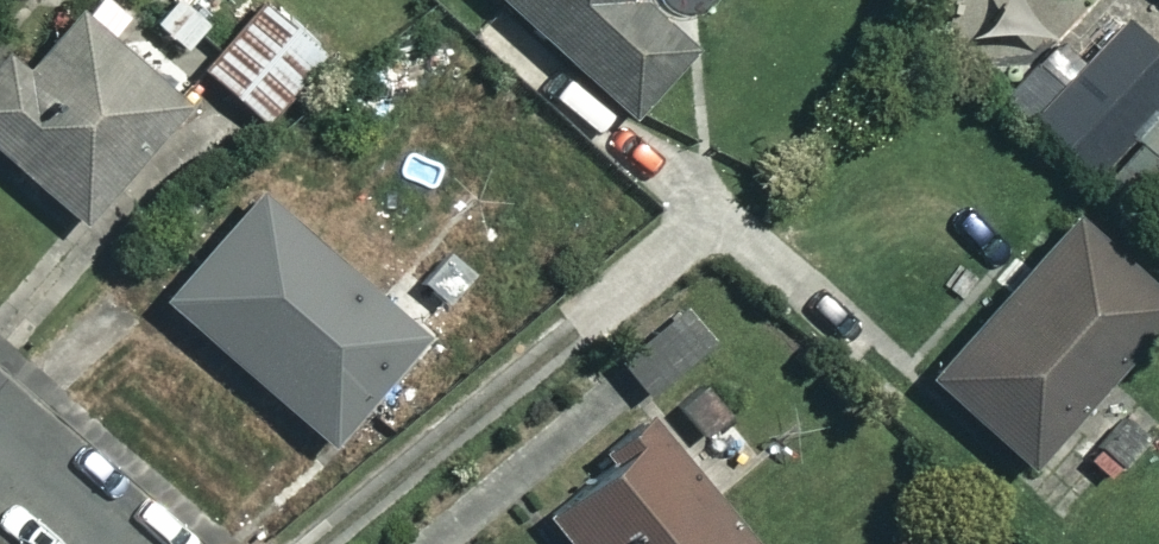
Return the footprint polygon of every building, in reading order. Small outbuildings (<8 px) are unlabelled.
[(104,0),(68,0),(15,60),(0,47),(0,155),(69,217),(174,99),(98,32),(117,11),(104,0)] [(265,0),(258,0),(196,65),(253,119),(318,51),(265,0)] [(623,112),(682,46),(630,0),(496,0),(623,112)] [(1116,18),(1028,117),(1091,173),(1132,127),(1158,151),(1158,56),(1116,18)] [(410,333),(245,187),(152,293),(317,439),(410,333)] [(1061,211),(918,373),(1018,462),(1158,302),(1158,298),(1061,211)] [(702,341),(673,305),(608,356),(637,393),(702,341)] [(643,410),(530,505),(563,543),(754,543),(755,543),(643,410)]
